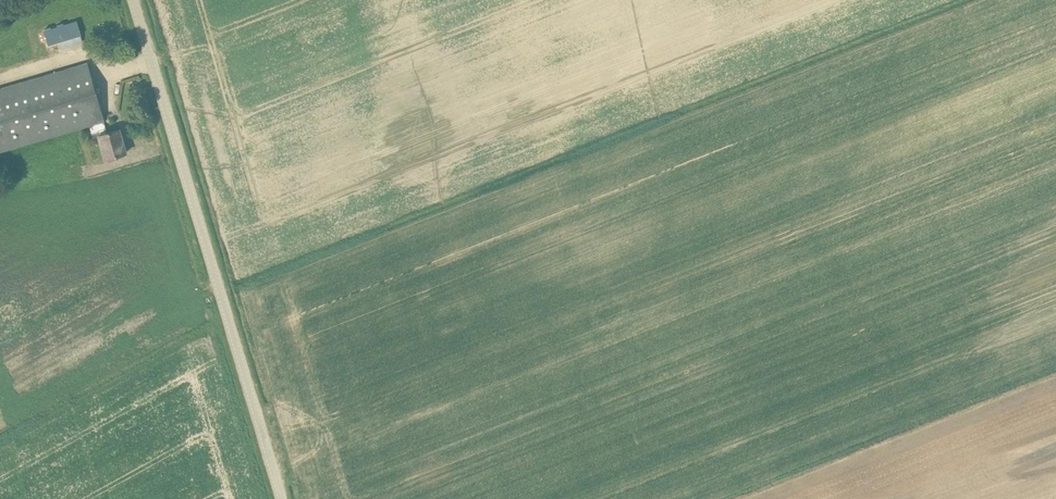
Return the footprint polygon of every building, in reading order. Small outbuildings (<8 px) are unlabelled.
[(81,43),(49,53),(53,65),(84,56),(81,43)] [(0,88),(0,152),(90,125),(101,122),(104,121),(86,63),(0,88)] [(98,136),(105,159),(126,153),(119,129),(104,134),(101,122),(90,125),(93,137),(98,136)]
